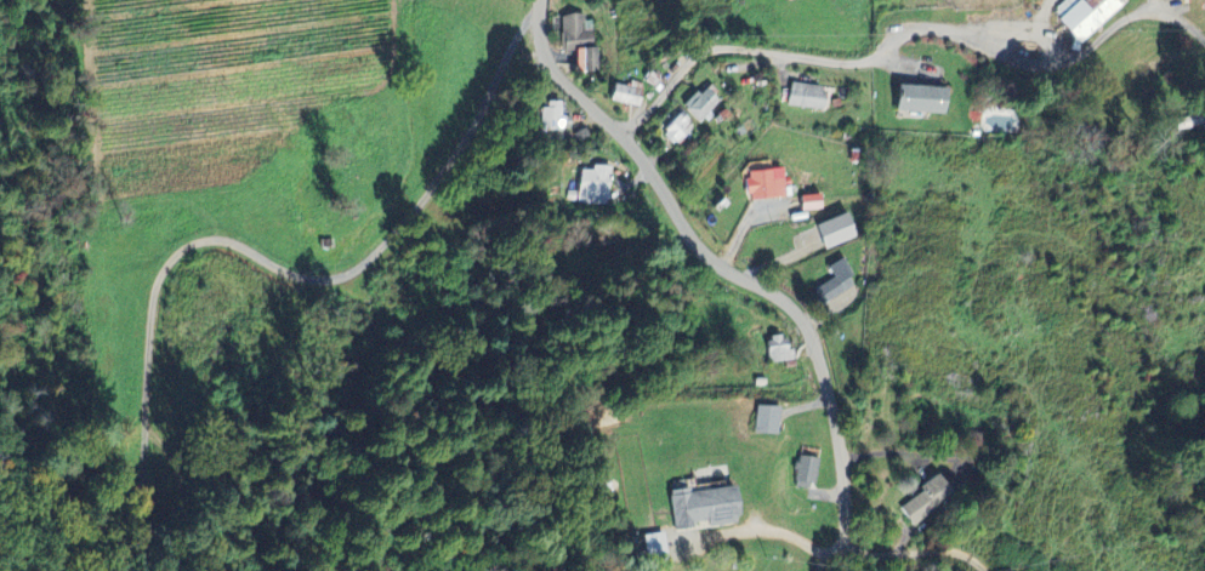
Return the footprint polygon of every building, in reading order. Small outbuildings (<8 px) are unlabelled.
[(1063,13),(1055,19),(1072,39),(1068,46),(1077,52),(1085,37),(1130,0),(1065,0),(1057,6),(1063,13)] [(612,84),(611,102),(640,103),(641,82),(630,81),(630,85),(612,84)] [(822,107),(823,84),(790,83),(789,106),(822,107)] [(941,112),(942,86),(893,85),(892,111),(941,112)] [(683,106),(700,122),(719,101),(703,86),(683,106)] [(562,100),(543,101),(544,130),(572,129),(572,116),(562,116),(562,100)] [(683,149),(699,130),(678,113),(662,131),(683,149)] [(1204,125),(1204,114),(1172,116),(1173,127),(1204,125)] [(579,169),(578,203),(608,204),(609,165),(590,165),(590,169),(579,169)] [(783,196),(779,166),(741,172),(745,201),(783,196)] [(800,210),(820,208),(819,193),(799,195),(800,210)] [(815,223),(822,249),(856,239),(848,213),(815,223)] [(811,290),(821,305),(855,283),(838,257),(823,267),(830,278),(811,290)] [(790,334),(767,337),(770,363),(793,360),(790,334)] [(779,433),(780,406),(755,406),(755,433),(779,433)] [(814,488),(817,457),(799,456),(796,487),(814,488)] [(898,507),(908,525),(952,500),(938,474),(917,485),(922,494),(898,507)] [(666,494),(671,529),(703,523),(704,527),(735,522),(728,483),(666,494)] [(663,564),(658,532),(638,535),(642,567),(663,564)]
